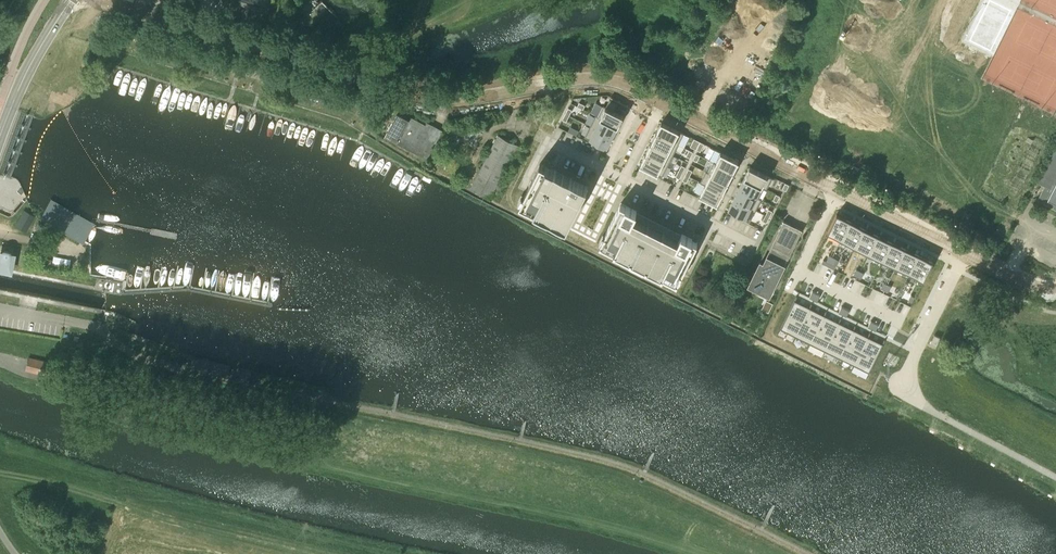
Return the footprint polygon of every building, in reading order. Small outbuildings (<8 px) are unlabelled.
[(239,3),(250,6),(249,8),(263,13),(267,0),(240,0),(239,3)] [(264,72),(262,79),(277,84),(279,76),(264,72)] [(598,116),(618,126),(623,116),(614,111),(618,103),(609,99),(606,107),(603,105),(598,116)] [(392,122),(393,123),(386,135),(397,141),(397,142),(412,150),(426,125),(410,116),(409,119),(397,113),(392,122)] [(596,115),(590,126),(612,137),(618,126),(598,116),(596,115)] [(661,122),(655,133),(678,145),(684,133),(661,122)] [(468,131),(473,134),(476,129),(470,126),(468,131)] [(590,126),(585,137),(607,148),(612,137),(590,126)] [(655,133),(650,144),(673,155),(678,145),(655,133)] [(498,135),(471,188),(490,198),(492,195),(497,198),(502,186),(497,184),(513,152),(518,155),(522,147),(517,145),(498,135)] [(696,149),(700,141),(694,138),(690,146),(696,149)] [(650,144),(645,154),(667,166),(673,155),(650,144)] [(1053,148),(1036,181),(1045,185),(1038,200),(1055,209),(1055,149),(1053,148)] [(715,162),(715,163),(733,172),(739,161),(721,152),(715,162)] [(645,154),(639,165),(662,176),(667,166),(645,154)] [(708,172),(728,182),(733,172),(715,163),(715,162),(713,161),(708,172)] [(540,162),(520,203),(567,227),(587,186),(540,162)] [(750,166),(744,177),(764,187),(764,188),(766,189),(772,178),(750,166)] [(706,171),(700,182),(704,184),(705,184),(723,193),(728,182),(708,172),(706,171)] [(744,177),(739,188),(759,198),(759,197),(764,188),(764,187),(744,177)] [(704,184),(699,195),(717,204),(723,193),(705,184),(704,184)] [(739,188),(733,198),(756,210),(761,199),(759,197),(759,198),(739,188)] [(733,198),(728,209),(750,221),(756,210),(733,198)] [(605,233),(600,244),(677,283),(682,272),(697,242),(692,239),(682,234),(681,234),(636,211),(637,211),(626,205),(626,206),(620,203),(605,233)] [(23,208),(16,225),(29,230),(35,213),(23,208)] [(837,213),(827,232),(842,239),(851,220),(837,213)] [(851,220),(842,239),(855,246),(864,227),(851,220)] [(769,295),(801,229),(785,221),(764,264),(760,262),(749,285),(769,295)] [(864,227),(855,246),(869,253),(878,234),(864,227)] [(878,234),(869,253),(882,259),(892,241),(878,234)] [(707,253),(730,265),(737,253),(713,241),(707,253)] [(892,241),(882,259),(896,266),(905,247),(892,241)] [(1,249),(0,248),(0,270),(11,273),(16,252),(11,251),(11,249),(9,248),(5,247),(2,247),(1,249)] [(905,247),(896,266),(910,273),(919,254),(905,247)] [(70,263),(70,252),(65,252),(65,254),(53,254),(53,263),(70,263)] [(919,254),(910,273),(924,280),(933,261),(919,254)] [(794,299),(780,328),(795,335),(809,307),(794,299)] [(809,307),(795,335),(810,342),(824,314),(809,307)] [(824,314),(810,342),(824,350),(838,321),(824,314)] [(838,321),(824,350),(839,357),(853,328),(838,321)] [(853,328),(839,357),(854,364),(868,336),(853,328)] [(940,337),(934,334),(930,344),(936,347),(940,337)] [(868,336),(854,364),(869,372),(883,343),(868,336)] [(59,365),(55,364),(55,363),(28,356),(24,370),(52,377),(52,375),(56,376),(59,365)] [(252,370),(238,366),(235,379),(249,382),(252,370)]
